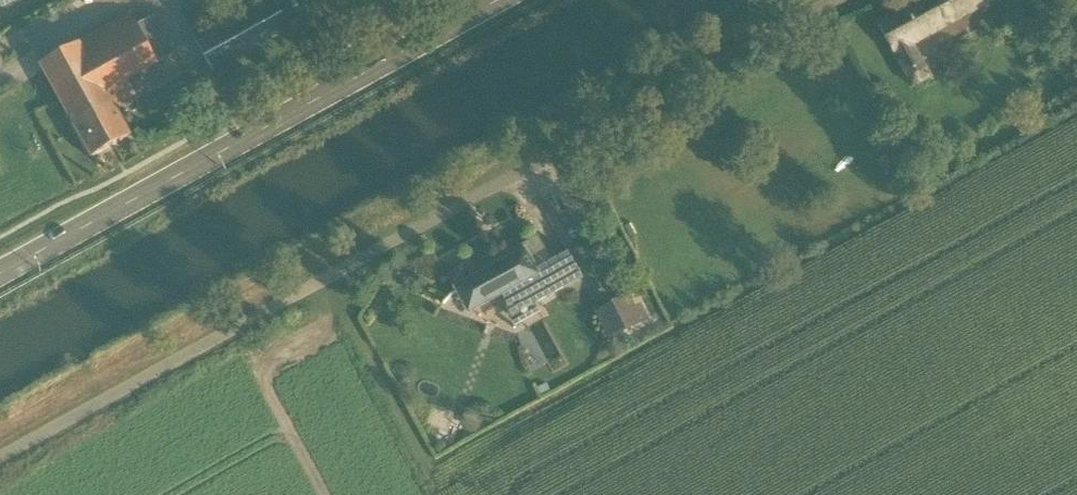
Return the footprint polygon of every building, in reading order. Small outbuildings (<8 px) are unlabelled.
[(196,40),(203,52),(213,71),(290,28),(280,9),(275,0),(269,0),(209,33),(205,26),(193,33),(196,40)] [(905,75),(924,65),(914,45),(998,0),(922,0),(877,24),(905,75)] [(132,14),(40,64),(91,157),(130,136),(106,92),(158,63),(158,62),(177,52),(157,15),(138,25),(132,14)] [(465,284),(459,288),(469,306),(502,291),(509,312),(531,300),(533,304),(582,278),(568,252),(552,261),(538,237),(506,255),(509,260),(495,267),(471,280),(465,284)] [(607,267),(594,274),(602,289),(614,283),(607,267)] [(645,321),(638,307),(633,309),(627,296),(598,311),(611,337),(645,321)] [(531,330),(516,338),(533,370),(548,361),(531,330)]
